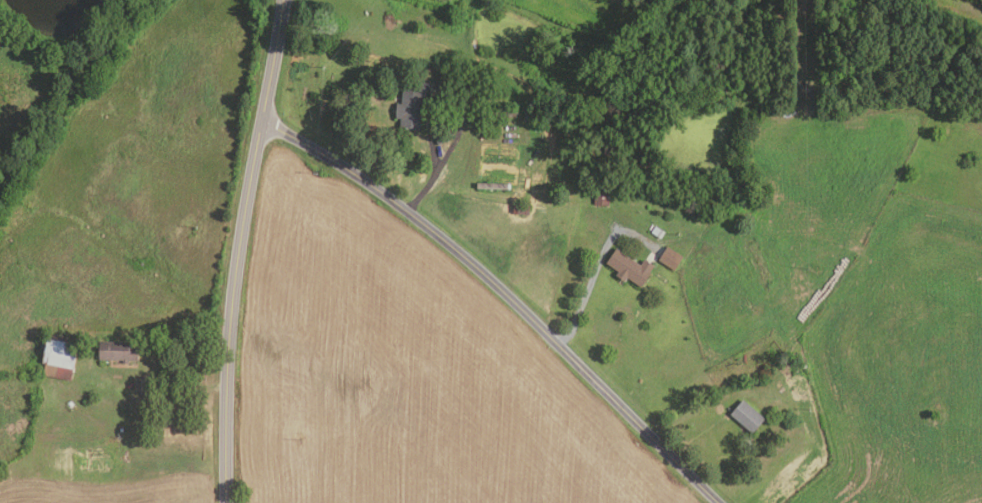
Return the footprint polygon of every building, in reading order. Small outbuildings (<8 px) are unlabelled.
[(438,73),(446,77),(442,88),(433,85),(438,73)] [(420,129),(399,127),(399,119),(395,118),(396,103),(401,104),(402,81),(430,82),(429,100),(422,99),(420,129)] [(538,99),(539,114),(527,114),(527,99),(538,99)] [(515,107),(516,115),(504,117),(503,109),(515,107)] [(608,206),(594,205),(595,186),(610,187),(608,206)] [(529,206),(529,215),(512,214),(512,204),(529,206)] [(655,226),(664,232),(660,239),(650,232),(655,226)] [(667,246),(683,257),(674,270),(658,260),(667,246)] [(640,287),(627,279),(625,282),(615,276),(618,272),(606,263),(616,248),(640,265),(644,259),(654,266),(640,287)] [(70,381),(42,376),(45,365),(41,364),(46,339),(49,339),(50,334),(73,338),(72,343),(77,344),(70,381)] [(139,360),(98,360),(98,342),(139,342),(139,360)] [(751,434),(729,414),(742,399),(764,419),(751,434)]
